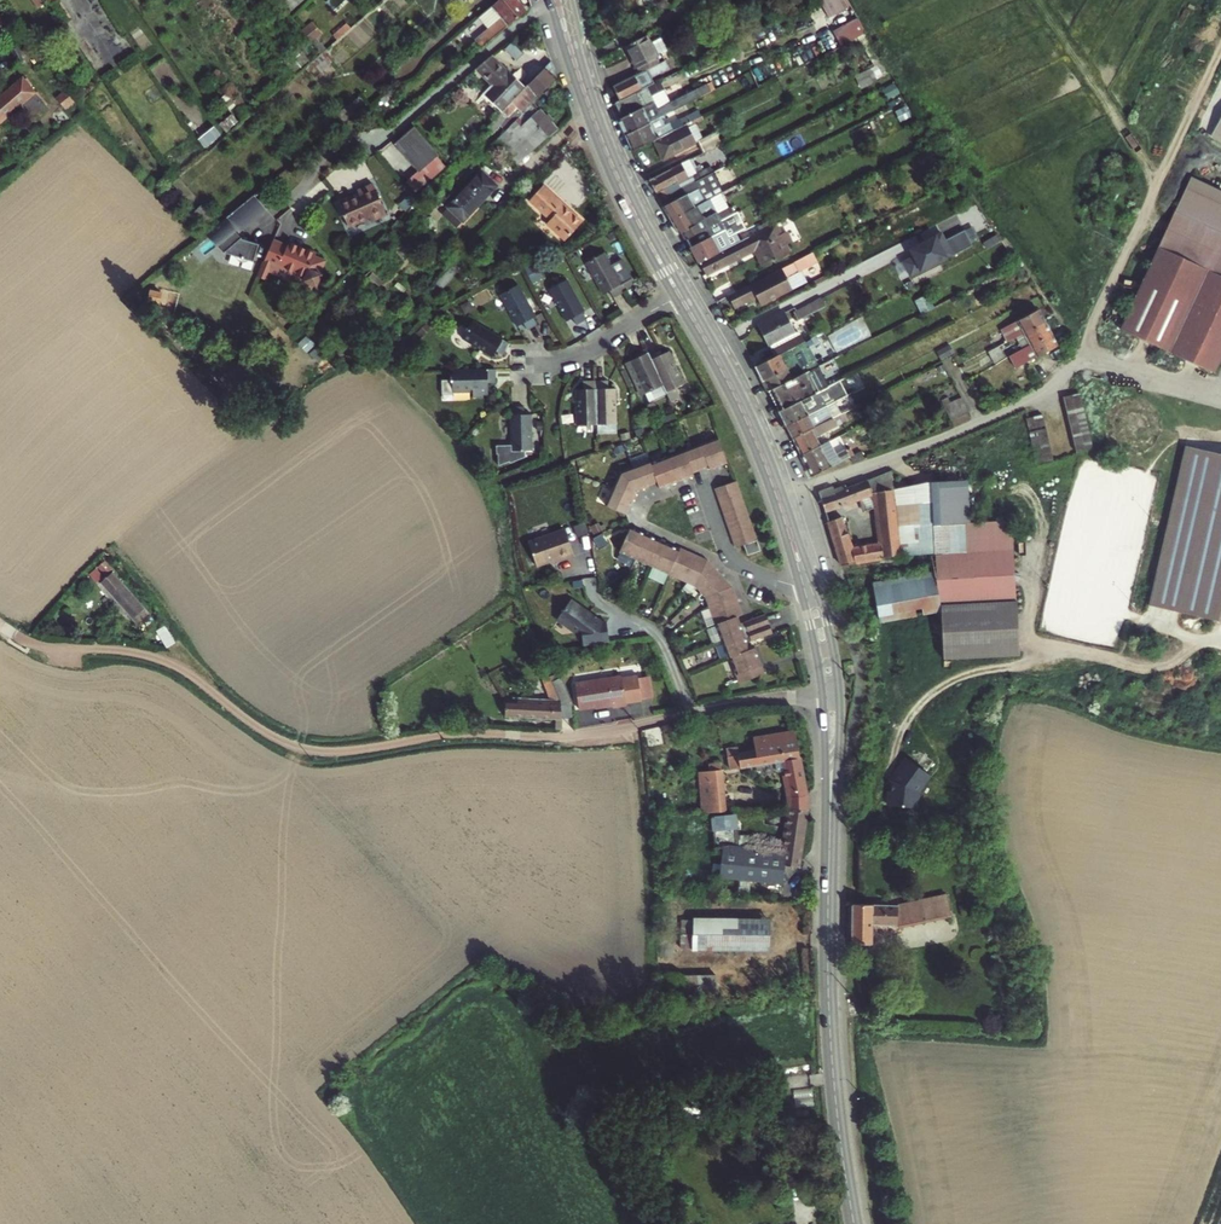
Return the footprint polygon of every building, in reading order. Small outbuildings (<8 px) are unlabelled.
[(298,5),(294,0),(275,0),(287,14),(298,5)] [(527,9),(520,0),(498,0),(485,10),(495,22),(487,27),(492,32),(489,34),(486,32),(475,40),(480,48),(527,9)] [(832,16),(853,5),(850,0),(823,0),(832,16)] [(835,27),(841,43),(868,33),(862,17),(835,27)] [(311,23),(301,30),(320,53),(325,48),(317,38),(321,34),(311,23)] [(459,43),(454,36),(446,44),(451,50),(459,43)] [(650,44),(646,37),(626,47),(637,69),(638,68),(641,73),(650,68),(659,63),(658,60),(660,60),(666,53),(659,39),(650,44)] [(508,48),(519,57),(524,51),(513,42),(508,48)] [(298,53),(285,64),(291,73),(305,61),(298,53)] [(501,112),(523,89),(518,84),(521,79),(515,73),(511,77),(490,56),(475,69),(474,69),(490,85),(482,93),(501,112)] [(267,65),(282,86),(288,81),(273,61),(267,65)] [(528,84),(523,89),(501,112),(497,116),(490,123),(487,126),(493,132),(500,125),(505,130),(532,102),(538,95),(555,77),(550,61),(528,84)] [(620,101),(640,91),(642,90),(639,84),(669,69),(665,61),(659,63),(650,68),(641,73),(613,87),(620,101)] [(885,61),(869,69),(875,80),(892,72),(890,69),(885,61)] [(220,71),(214,75),(220,83),(225,79),(220,71)] [(677,72),(651,85),(655,93),(681,80),(677,72)] [(0,97),(0,121),(24,101),(32,110),(36,114),(46,105),(23,78),(0,97)] [(259,95),(264,102),(279,89),(274,83),(259,95)] [(224,89),(245,118),(252,112),(232,84),(224,89)] [(661,105),(673,98),(667,87),(654,95),(661,105)] [(622,118),(618,120),(626,135),(659,119),(673,112),(669,105),(658,110),(647,88),(642,90),(640,91),(620,101),(615,104),(622,118)] [(501,112),(482,93),(477,97),(497,116),(501,112)] [(555,129),(550,123),(545,117),(532,102),(505,130),(491,144),(500,155),(504,153),(515,165),(555,129)] [(1206,133),(1220,141),(1220,106),(1206,133)] [(38,117),(36,114),(32,110),(27,114),(33,122),(38,117)] [(547,114),(545,117),(550,123),(553,120),(547,114)] [(222,122),(228,130),(238,122),(232,115),(222,122)] [(680,127),(654,141),(663,160),(693,146),(685,130),(700,123),(698,118),(680,127)] [(663,127),(659,119),(626,135),(633,151),(654,141),(680,127),(677,122),(667,127),(666,125),(663,127)] [(213,125),(198,138),(205,148),(220,135),(213,125)] [(414,125),(394,143),(418,170),(438,153),(414,125)] [(698,141),(704,153),(718,145),(712,133),(698,141)] [(659,193),(691,177),(718,163),(715,158),(688,172),(683,163),(650,180),(657,194),(659,193)] [(441,214),(456,228),(495,187),(480,173),(441,214)] [(662,199),(694,183),(691,177),(659,193),(662,199)] [(709,184),(698,190),(666,206),(663,207),(671,221),(695,209),(691,202),(721,187),(718,180),(709,184)] [(666,206),(698,190),(694,183),(662,199),(666,206)] [(359,194),(338,203),(348,226),(369,217),(370,221),(386,214),(373,184),(357,190),(359,194)] [(582,222),(553,195),(543,185),(529,200),(550,219),(546,223),(565,240),(582,222)] [(691,202),(695,209),(711,201),(725,194),(721,187),(691,202)] [(248,200),(207,233),(217,246),(220,244),(225,250),(225,252),(241,257),(241,259),(243,259),(243,258),(253,261),(259,244),(242,238),(243,238),(237,230),(241,227),(242,229),(259,215),(248,201),(248,200)] [(687,238),(735,214),(732,208),(718,215),(711,201),(695,209),(671,221),(679,234),(683,231),(687,238)] [(778,207),(759,216),(763,224),(777,218),(775,215),(780,212),(778,207)] [(687,238),(692,247),(737,226),(743,223),(737,213),(735,214),(687,238)] [(1119,334),(1214,379),(1220,364),(1220,237),(1175,215),(1119,334)] [(746,229),(743,223),(737,226),(740,231),(746,229)] [(724,251),(701,262),(707,274),(730,262),(756,250),(764,266),(792,253),(788,245),(793,242),(787,231),(782,234),(777,224),(768,228),(751,237),(756,246),(729,261),(724,251)] [(700,263),(701,262),(724,251),(727,249),(723,240),(736,234),(740,231),(737,226),(692,247),(700,263)] [(975,226),(969,227),(973,241),(979,239),(975,226)] [(946,239),(943,232),(911,248),(914,255),(904,261),(911,275),(953,254),(953,255),(971,246),(963,230),(946,239)] [(723,240),(727,249),(740,242),(736,234),(723,240)] [(756,246),(751,237),(740,242),(727,249),(724,251),(729,261),(756,246)] [(316,254),(303,249),(302,251),(288,245),(286,247),(273,240),(264,260),(304,277),(303,280),(316,286),(322,274),(320,273),(325,261),(315,257),(316,254)] [(289,240),(286,247),(288,245),(302,251),(303,249),(304,247),(289,240)] [(586,262),(603,294),(610,291),(613,298),(623,292),(620,285),(621,284),(632,279),(621,259),(611,265),(604,252),(586,262)] [(813,254),(794,264),(795,266),(791,268),(794,274),(800,286),(807,283),(801,272),(798,273),(797,270),(816,260),(813,254)] [(453,263),(435,282),(442,288),(460,270),(453,263)] [(755,297),(756,298),(761,307),(792,291),(800,286),(794,274),(791,268),(761,283),(765,291),(755,297)] [(548,289),(566,321),(572,318),(576,324),(586,319),(583,312),(584,311),(567,279),(548,289)] [(761,283),(730,298),(734,307),(749,300),(750,302),(756,298),(755,297),(765,291),(761,283)] [(500,294),(517,326),(523,323),(527,330),(537,324),(534,317),(536,316),(518,284),(500,294)] [(162,293),(149,290),(145,307),(158,310),(162,293)] [(809,315),(825,307),(822,300),(805,308),(809,315)] [(279,308),(289,317),(293,314),(283,303),(279,308)] [(284,322),(289,317),(279,308),(275,313),(284,322)] [(798,321),(809,315),(805,308),(795,314),(798,321)] [(1016,336),(1045,322),(1038,309),(1009,324),(1012,328),(1016,336)] [(331,313),(317,327),(325,335),(327,338),(342,324),(331,313)] [(760,327),(769,346),(794,333),(784,314),(760,327)] [(849,344),(872,334),(864,316),(841,326),(849,344)] [(510,343),(472,321),(461,338),(493,357),(496,350),(503,355),(510,343)] [(1023,348),(1051,334),(1045,322),(1016,336),(1023,348)] [(998,335),(1012,328),(1009,324),(996,331),(998,335)] [(316,326),(309,333),(318,342),(325,335),(317,327),(316,326)] [(794,333),(769,346),(771,350),(796,337),(794,333)] [(1053,349),(1058,346),(1051,334),(1023,348),(1029,360),(1053,349)] [(799,335),(796,337),(771,350),(775,357),(803,342),(799,335)] [(1016,344),(1012,338),(994,348),(997,354),(1016,344)] [(803,342),(775,357),(755,367),(763,383),(768,393),(806,374),(810,372),(817,368),(807,349),(809,344),(812,343),(810,339),(808,340),(803,342)] [(667,393),(666,392),(648,356),(645,349),(634,354),(636,358),(629,361),(648,403),(667,393)] [(648,356),(666,392),(683,384),(668,351),(661,354),(659,351),(648,356)] [(996,365),(1000,374),(1005,371),(1004,368),(1023,358),(1020,353),(996,365)] [(495,369),(452,370),(452,391),(488,390),(488,383),(496,382),(495,369)] [(820,392),(810,372),(806,374),(816,394),(820,392)] [(779,413),(816,394),(806,374),(768,393),(779,413)] [(820,392),(816,394),(779,413),(786,428),(819,411),(816,404),(833,395),(834,398),(852,389),(847,378),(820,392)] [(596,435),(596,425),(594,381),(582,381),(582,389),(571,389),(571,409),(577,409),(577,426),(577,435),(596,435)] [(607,381),(594,381),(596,425),(615,425),(614,388),(607,388),(607,381)] [(1066,408),(1080,400),(1079,394),(1063,397),(1066,408)] [(816,404),(819,411),(826,407),(836,402),(834,398),(833,395),(816,404)] [(967,412),(959,399),(943,408),(951,421),(967,412)] [(1092,449),(1080,400),(1066,408),(1076,453),(1092,449)] [(511,439),(499,440),(499,449),(501,449),(501,460),(510,460),(510,463),(526,457),(526,451),(533,451),(531,414),(524,414),(524,406),(512,406),(512,414),(510,414),(511,439)] [(819,411),(786,428),(792,439),(831,419),(826,407),(819,411)] [(1029,428),(1044,420),(1043,415),(1027,419),(1029,428)] [(792,439),(801,456),(819,446),(815,437),(835,426),(831,419),(792,439)] [(1053,462),(1044,420),(1029,428),(1036,465),(1053,462)] [(693,472),(700,470),(708,467),(709,469),(726,463),(717,438),(692,447),(666,457),(649,463),(648,458),(630,464),(618,469),(609,487),(602,503),(626,514),(633,498),(637,491),(639,490),(657,483),(659,488),(676,482),(693,475),(693,472)] [(812,477),(835,466),(850,458),(846,450),(834,456),(828,444),(828,442),(819,446),(801,456),(812,477)] [(1189,447),(1152,606),(1220,622),(1220,454),(1189,447)] [(852,464),(863,459),(860,453),(850,458),(852,464)] [(894,507),(891,491),(889,472),(865,482),(847,490),(845,487),(833,491),(832,488),(818,493),(824,513),(836,510),(855,502),(862,513),(874,508),(878,543),(853,550),(852,547),(847,548),(839,520),(828,523),(841,566),(900,555),(894,507)] [(714,488),(725,522),(728,530),(734,547),(742,544),(746,555),(760,550),(736,481),(714,488)] [(891,491),(894,507),(900,555),(930,555),(929,510),(938,509),(943,509),(944,527),(959,527),(960,483),(930,485),(916,487),(891,491)] [(930,555),(943,555),(942,548),(938,509),(929,510),(930,555)] [(960,554),(959,527),(944,527),(943,509),(938,509),(942,548),(943,555),(947,555),(960,554)] [(947,555),(948,603),(935,606),(936,608),(933,609),(935,657),(1011,655),(1007,526),(959,527),(960,554),(947,555)] [(557,561),(573,555),(564,528),(527,541),(536,566),(556,559),(557,561)] [(685,582),(687,580),(696,585),(696,587),(701,592),(706,598),(708,597),(711,604),(708,605),(716,624),(722,641),(728,657),(730,656),(740,683),(765,673),(755,647),(750,648),(747,642),(745,637),(749,635),(751,641),(772,633),(768,623),(765,614),(744,621),(746,627),(742,628),(740,623),(737,616),(740,615),(738,609),(740,608),(734,595),(732,588),(729,589),(724,584),(727,581),(720,574),(712,565),(709,567),(704,561),(705,559),(698,555),(686,550),(684,552),(679,550),(662,542),(648,536),(646,535),(629,528),(618,551),(635,559),(651,567),(668,574),(685,582)] [(100,582),(109,592),(136,621),(139,618),(136,616),(146,608),(113,572),(100,582)] [(943,579),(870,593),(876,620),(933,609),(936,608),(935,606),(948,603),(943,579)] [(132,625),(136,621),(109,592),(105,596),(132,625)] [(602,624),(569,602),(556,621),(565,627),(572,626),(573,634),(581,633),(583,647),(609,643),(606,624),(602,624)] [(165,626),(157,631),(166,647),(175,642),(165,626)] [(542,679),(546,691),(557,688),(553,675),(542,679)] [(621,675),(574,683),(579,709),(612,703),(613,707),(626,704),(626,702),(641,699),(641,698),(638,677),(637,675),(622,677),(621,675)] [(638,677),(641,698),(651,696),(648,675),(638,677)] [(549,699),(560,700),(557,688),(546,691),(549,699)] [(560,700),(549,699),(512,698),(512,701),(504,701),(503,716),(555,718),(554,729),(561,729),(562,717),(560,700)] [(726,748),(729,770),(776,761),(777,771),(784,770),(789,796),(805,794),(797,742),(795,742),(793,730),(752,737),(754,750),(738,752),(738,746),(726,748)] [(899,758),(892,802),(924,807),(930,763),(899,758)] [(709,773),(712,813),(725,812),(722,771),(709,773)] [(805,794),(789,796),(789,808),(805,811),(805,794)] [(755,839),(754,851),(752,876),(783,880),(785,865),(799,866),(801,846),(805,811),(789,808),(788,808),(784,842),(755,839)] [(725,812),(712,813),(713,823),(726,822),(725,812)] [(719,873),(741,875),(744,850),(738,849),(736,821),(726,822),(713,823),(715,848),(722,848),(719,873)] [(754,851),(744,850),(741,875),(752,876),(754,851)] [(896,909),(840,909),(841,947),(862,947),(862,928),(896,927),(896,909)] [(691,951),(769,952),(769,917),(692,916),(692,919),(691,948),(691,951)] [(691,948),(692,919),(680,919),(679,948),(691,948)] [(717,971),(666,976),(669,999),(719,993),(717,971)] [(791,1212),(775,1223),(800,1223),(791,1212)]
